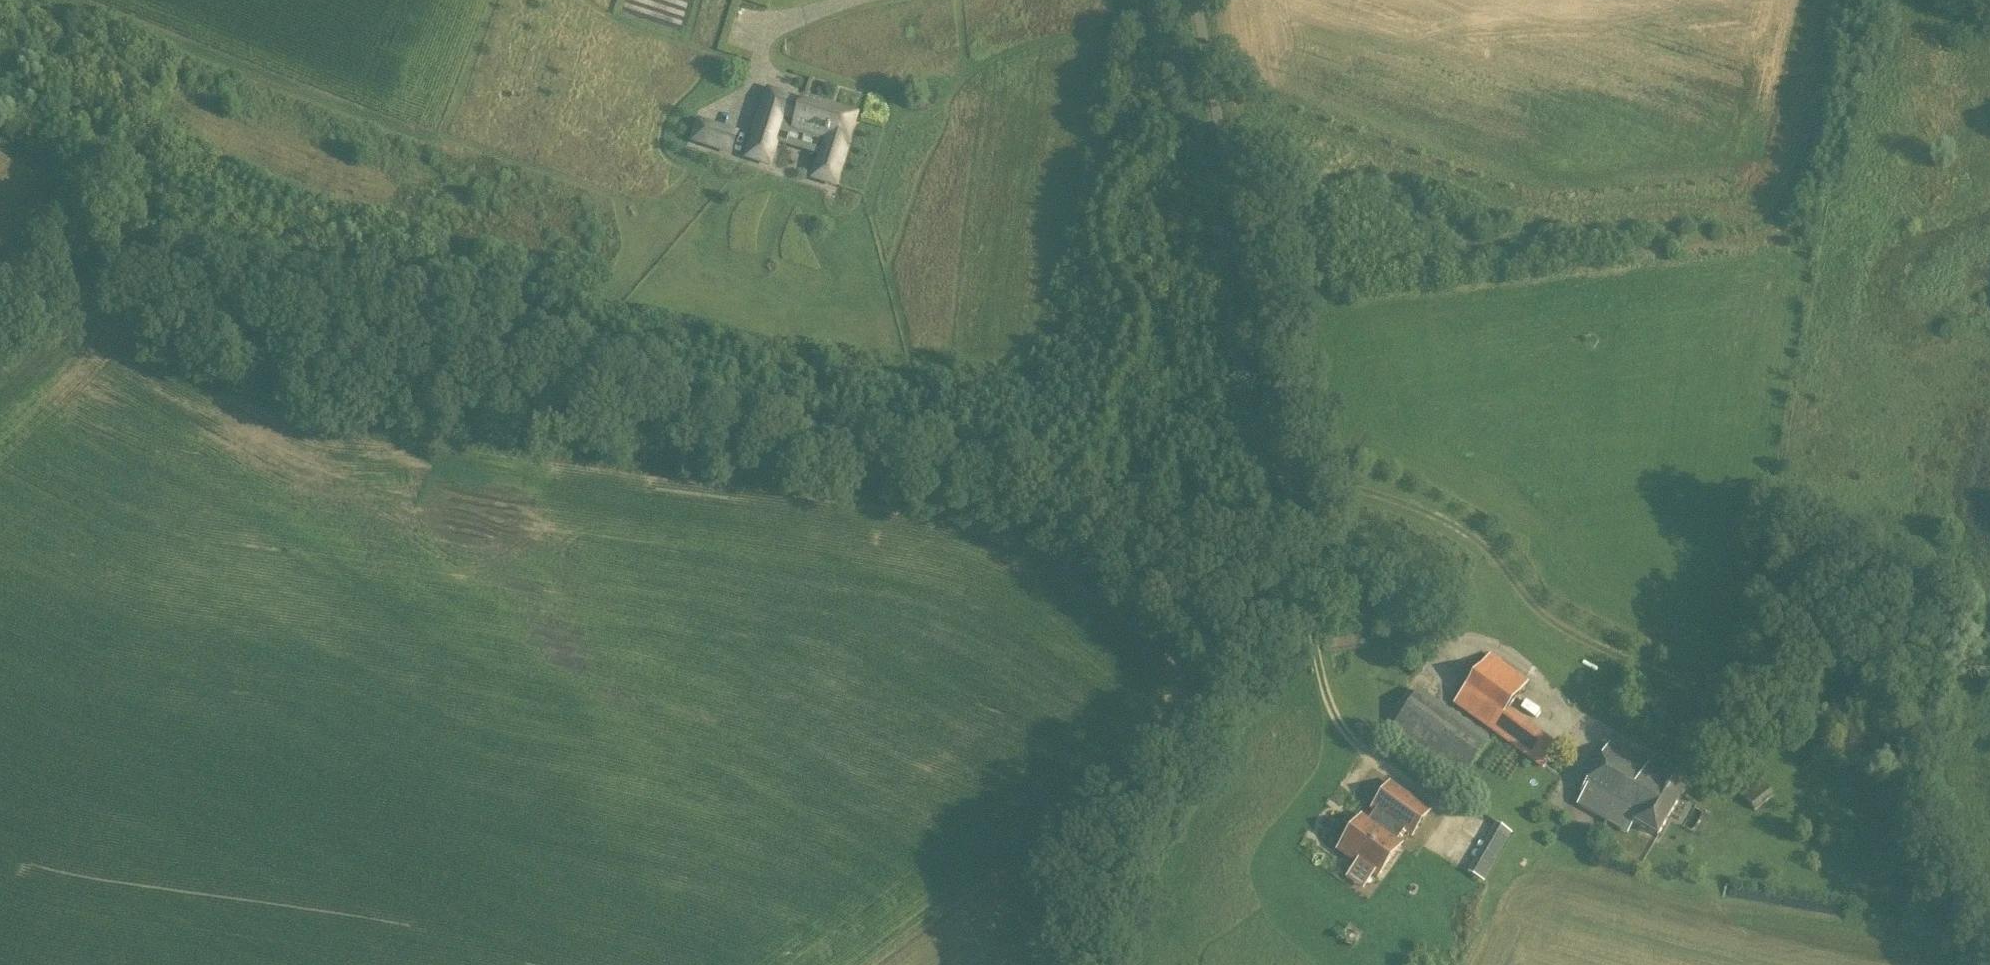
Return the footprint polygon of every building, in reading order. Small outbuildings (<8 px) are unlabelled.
[(779,67),(761,62),(739,130),(762,137),(774,100),(769,98),(779,67)] [(827,83),(796,73),(785,105),(816,115),(805,151),(827,159),(849,91),(827,84),(827,83)] [(702,150),(708,131),(693,126),(687,145),(702,150)] [(1559,747),(1509,710),(1528,683),(1490,654),(1455,702),(1543,770),(1559,747)] [(1487,740),(1419,691),(1398,720),(1466,769),(1487,740)] [(1610,744),(1581,794),(1627,820),(1658,837),(1691,780),(1668,767),(1664,775),(1610,744)] [(1774,796),(1760,780),(1741,795),(1754,812),(1774,796)] [(1390,784),(1378,801),(1372,809),(1392,824),(1385,834),(1362,818),(1338,851),(1356,864),(1346,878),(1362,890),(1372,876),(1376,879),(1400,845),(1395,841),(1402,831),(1410,837),(1428,812),(1390,784)] [(1487,881),(1514,832),(1495,821),(1468,871),(1487,881)]
